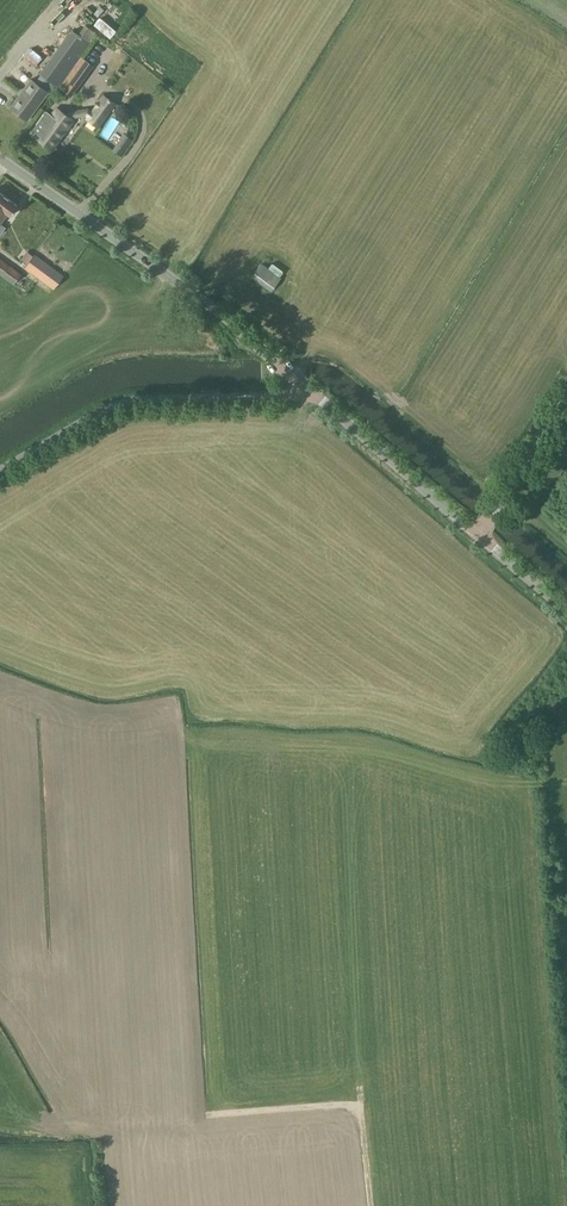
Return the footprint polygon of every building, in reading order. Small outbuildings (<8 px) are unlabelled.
[(100,17),(94,24),(110,38),(116,31),(100,17)] [(58,84),(80,53),(87,43),(70,31),(39,73),(40,74),(34,82),(31,79),(10,109),(28,121),(48,91),(51,94),(58,84)] [(32,48),(28,53),(38,62),(42,58),(32,48)] [(92,62),(80,53),(58,84),(70,92),(92,62)] [(52,115),(47,112),(34,131),(38,134),(36,137),(54,149),(74,119),(72,118),(74,116),(87,114),(89,115),(87,117),(99,125),(115,101),(104,93),(92,110),(88,108),(70,111),(68,115),(57,107),(52,115)] [(4,195),(0,199),(0,223),(7,214),(10,216),(18,206),(4,195)] [(64,276),(34,255),(25,267),(54,289),(64,276)] [(14,284),(22,275),(0,258),(0,273),(14,284)] [(271,291),(280,278),(261,264),(251,277),(271,291)]
